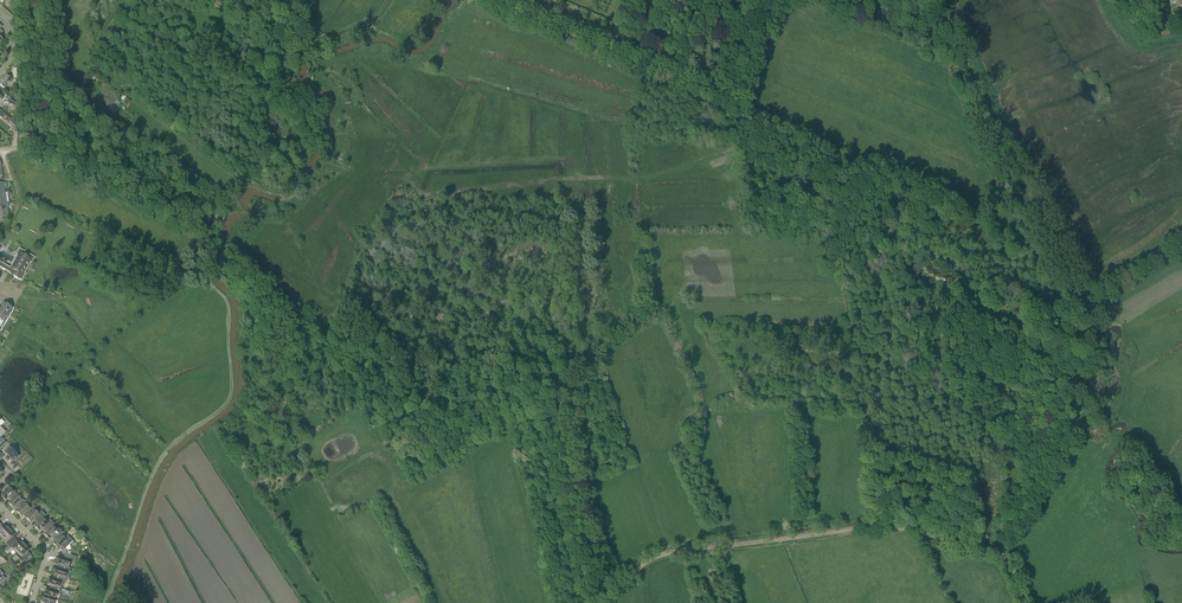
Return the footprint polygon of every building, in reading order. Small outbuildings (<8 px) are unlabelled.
[(3,88),(4,89),(12,80),(12,79),(17,79),(16,68),(13,68),(12,69),(12,75),(11,76),(9,77),(6,75),(0,83),(0,85),(3,88)] [(10,98),(5,94),(2,98),(0,96),(0,105),(1,106),(4,102),(7,102),(10,105),(12,105),(18,110),(17,105),(14,102),(10,98)] [(18,133),(18,127),(18,125),(11,120),(8,124),(13,128),(13,132),(18,133)] [(6,219),(8,217),(6,202),(0,203),(0,215),(6,219)] [(23,272),(29,261),(31,263),(35,257),(20,248),(16,254),(19,256),(12,268),(0,261),(0,267),(15,276),(14,277),(21,280),(26,273),(23,272)] [(4,322),(6,318),(7,318),(9,314),(8,313),(12,308),(5,304),(4,305),(3,304),(1,307),(0,309),(0,320),(4,322)] [(10,446),(4,451),(7,455),(5,458),(8,461),(11,458),(14,461),(19,456),(16,453),(17,452),(14,449),(13,449),(10,446)] [(10,500),(17,493),(15,491),(14,492),(6,484),(2,488),(4,491),(0,495),(5,500),(8,498),(10,500)] [(16,506),(18,509),(25,502),(23,499),(22,500),(17,495),(18,494),(17,493),(10,500),(8,503),(13,508),(16,506)] [(24,514),(26,517),(33,510),(30,507),(29,508),(24,503),(26,502),(25,502),(18,509),(16,511),(21,516),(24,514)] [(34,509),(33,510),(26,517),(25,517),(31,523),(34,519),(38,523),(46,514),(42,510),(38,513),(34,509)] [(46,514),(38,523),(34,526),(40,532),(43,528),(46,531),(55,523),(50,519),(47,522),(43,518),(46,515),(46,514)] [(55,524),(55,523),(46,531),(44,534),(49,540),(53,536),(56,540),(64,531),(60,527),(57,530),(53,526),(55,524)] [(0,524),(0,535),(2,537),(10,529),(5,524),(3,526),(0,524)] [(6,543),(8,546),(15,539),(13,536),(15,534),(10,529),(2,537),(7,542),(6,543)] [(64,531),(56,540),(52,543),(58,549),(61,545),(65,549),(73,541),(69,536),(66,539),(61,535),(65,532),(64,531)] [(16,552),(25,544),(20,539),(18,541),(15,539),(8,546),(11,549),(12,547),(16,552)] [(30,549),(25,544),(16,552),(17,552),(15,554),(24,563),(27,560),(27,559),(31,555),(28,551),(30,549)] [(61,565),(69,567),(71,562),(75,563),(77,557),(66,553),(64,558),(60,557),(57,564),(61,565)] [(70,568),(69,567),(61,565),(59,568),(56,567),(54,575),(66,578),(68,572),(69,572),(70,568)] [(47,584),(51,585),(59,588),(61,583),(65,584),(67,579),(66,578),(54,575),(53,578),(50,577),(47,584)] [(46,588),(44,596),(55,600),(58,592),(60,593),(60,592),(61,589),(59,588),(51,585),(50,587),(49,589),(46,588)]
